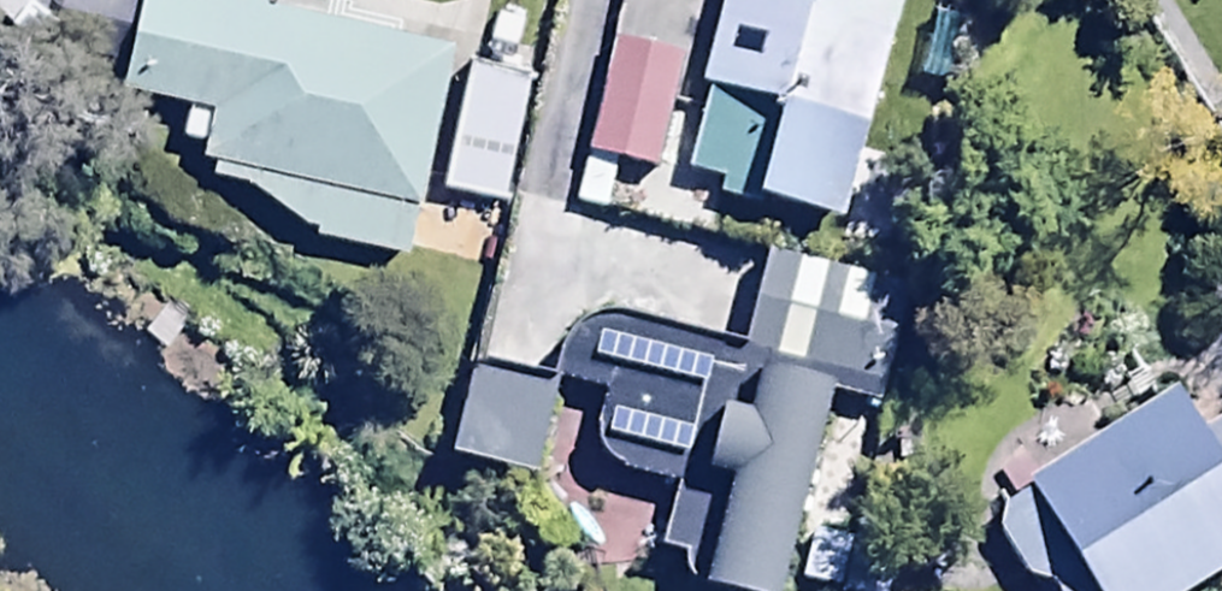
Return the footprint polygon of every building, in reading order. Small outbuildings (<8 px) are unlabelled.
[(290,0),(132,0),(117,72),(180,85),(172,123),(193,127),(190,140),(206,144),(202,164),(245,174),(312,235),(394,252),(440,31),(290,0)] [(743,183),(838,208),(894,0),(708,0),(688,73),(701,77),(677,165),(713,175),(708,193),(738,201),(743,183)] [(648,161),(675,46),(607,30),(567,198),(603,206),(615,154),(648,161)] [(523,61),(462,50),(438,184),(499,195),(523,61)] [(737,340),(606,308),(570,313),(556,326),(548,345),(552,371),(597,381),(585,429),(590,450),(607,464),(667,477),(653,537),(677,542),(673,565),(688,568),(690,558),(777,577),(818,388),(870,399),(895,285),(865,278),(867,269),(758,246),(737,340)] [(546,373),(463,357),(446,446),(529,461),(546,373)] [(1166,378),(1029,465),(1021,454),(996,470),(1010,493),(983,510),(1029,583),(1042,575),(1052,590),(1172,590),(1221,559),(1221,409),(1220,406),(1194,423),(1166,378)] [(792,572),(862,590),(880,590),(891,550),(804,526),(792,572)]
